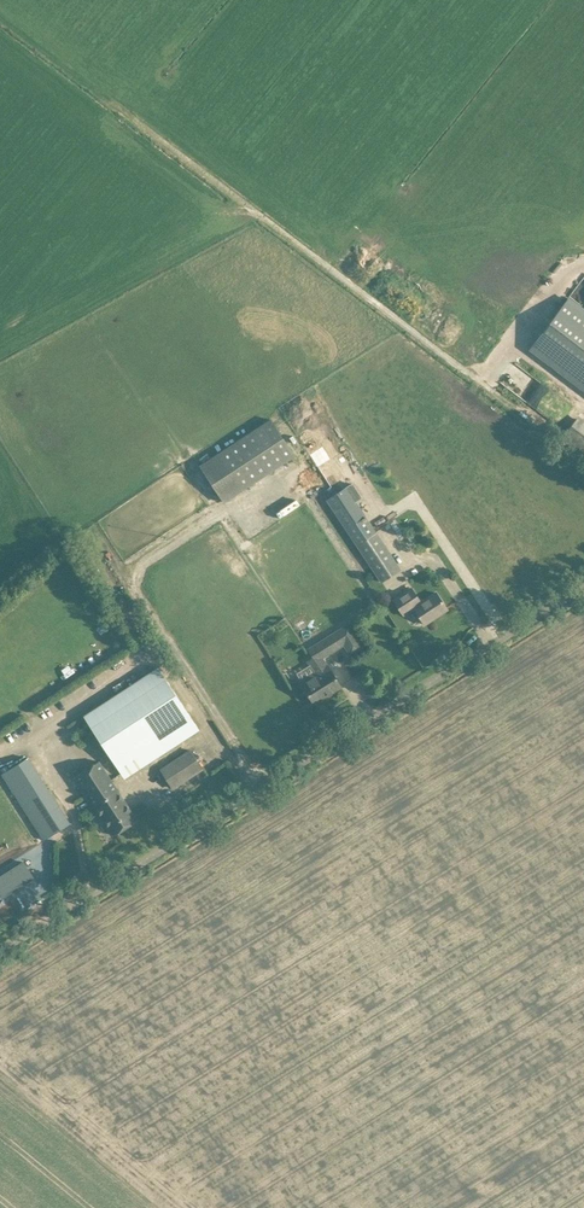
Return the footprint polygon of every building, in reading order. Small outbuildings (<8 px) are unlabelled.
[(568,298),(530,347),(583,388),(583,311),(568,298)] [(200,465),(224,502),(294,455),(270,419),(200,465)] [(294,431),(288,435),(298,450),(305,446),(294,431)] [(355,501),(346,487),(327,500),(337,514),(355,501)] [(392,557),(365,517),(347,529),(382,581),(396,572),(388,560),(392,557)] [(393,600),(403,615),(414,608),(424,624),(447,609),(436,592),(421,602),(411,588),(393,600)] [(374,602),(367,607),(370,611),(377,606),(374,602)] [(313,672),(305,677),(319,699),(340,686),(328,665),(327,665),(322,657),(344,644),(346,647),(358,639),(348,622),(307,648),(315,660),(308,664),(313,672)] [(143,766),(199,729),(157,667),(83,716),(121,774),(122,773),(119,768),(136,757),(143,766)] [(161,769),(173,788),(202,768),(190,750),(161,769)] [(2,773),(38,830),(44,840),(70,823),(28,757),(2,773)] [(98,815),(100,814),(114,835),(137,820),(99,761),(74,777),(98,815)] [(23,862),(0,876),(0,892),(3,897),(34,878),(23,862)]
